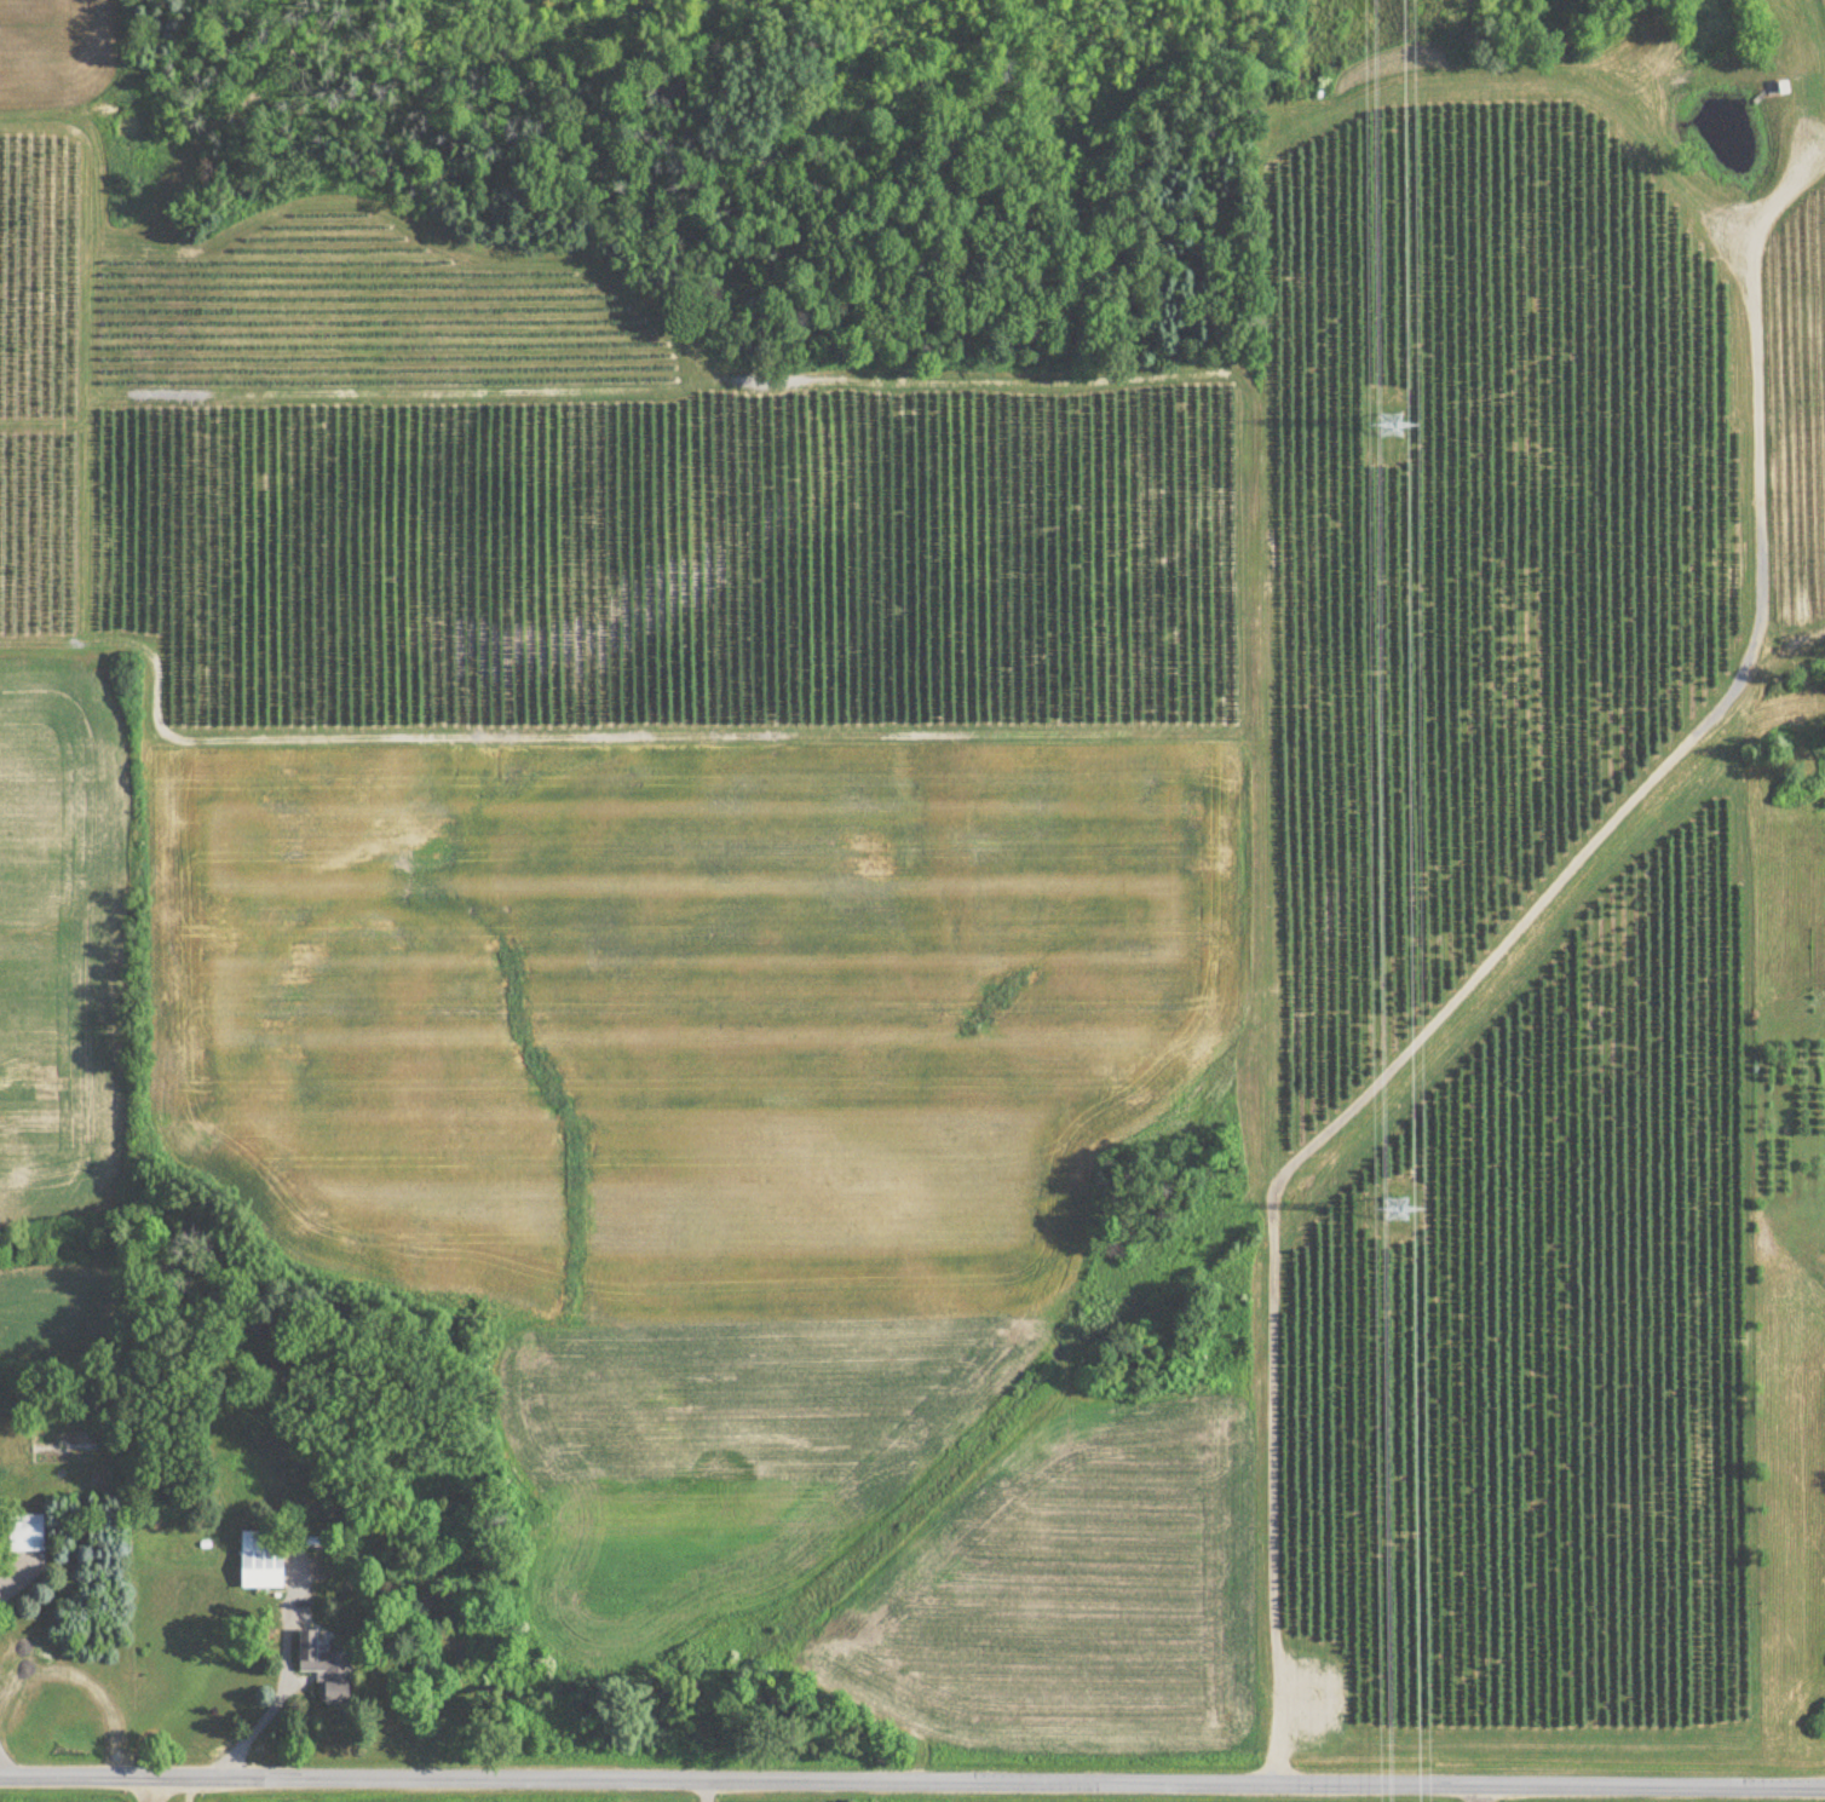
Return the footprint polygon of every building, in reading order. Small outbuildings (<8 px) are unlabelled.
[(1768,95),(1788,95),(1789,83),(1768,83),(1768,95)] [(9,1515),(9,1551),(43,1551),(43,1515),(9,1515)] [(283,1530),(240,1530),(240,1587),(283,1587),(283,1530)] [(297,1672),(323,1672),(323,1704),(348,1704),(349,1651),(317,1651),(317,1629),(298,1629),(297,1672)]
